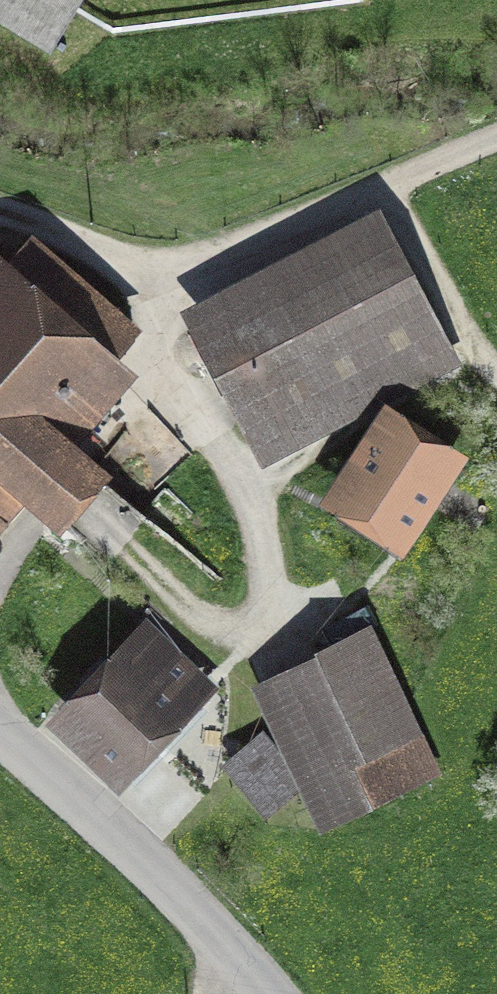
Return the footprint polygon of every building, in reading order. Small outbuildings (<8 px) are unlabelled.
[(49,44),(76,0),(0,0),(0,15),(49,44)] [(10,474),(61,518),(95,478),(44,434),(132,334),(30,246),(10,269),(0,261),(0,485),(10,474)] [(211,346),(258,434),(436,342),(390,253),(211,346)] [(339,501),(398,539),(450,459),(391,421),(339,501)] [(71,720),(121,767),(201,685),(150,637),(71,720)] [(261,687),(326,827),(430,779),(364,639),(261,687)] [(298,786),(259,740),(232,763),(271,809),(298,786)]
